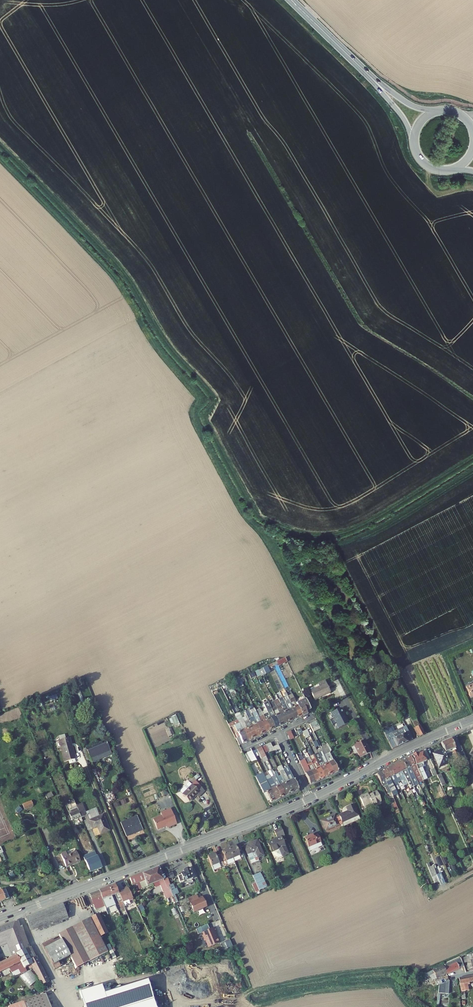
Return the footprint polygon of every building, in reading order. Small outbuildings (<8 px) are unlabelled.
[(278,666),(287,662),(285,657),(254,672),(257,678),(279,668),(278,666)] [(243,685),(242,682),(246,680),(245,677),(236,680),(238,687),(243,685)] [(314,700),(330,693),(324,681),(318,685),(319,687),(310,691),(314,700)] [(297,707),(302,719),(308,716),(306,713),(310,711),(305,701),(296,705),(297,707)] [(297,707),(292,709),(297,721),(302,719),(297,707)] [(345,715),(341,708),(331,713),(339,728),(349,723),(346,718),(345,718),(344,715),(345,715)] [(408,715),(404,708),(397,711),(401,719),(408,715)] [(288,711),(293,723),(297,721),(292,709),(288,711)] [(268,716),(270,720),(275,731),(280,729),(274,718),(273,714),(271,711),(267,713),(268,716)] [(288,711),(283,713),(288,725),(293,723),(288,711)] [(279,715),(284,727),(288,725),(283,713),(279,715)] [(262,738),(266,736),(261,724),(259,721),(256,714),(252,716),(253,719),(262,738)] [(423,734),(413,714),(409,716),(415,727),(414,728),(418,736),(423,734)] [(280,729),(284,727),(279,715),(274,718),(280,729)] [(170,718),(173,727),(180,725),(176,716),(170,718)] [(264,719),(265,722),(271,734),(275,731),(270,720),(268,716),(263,718),(264,719)] [(247,718),(257,740),(262,738),(253,719),(251,720),(249,717),(247,718)] [(253,742),(257,740),(247,718),(245,718),(247,724),(245,725),(246,727),(247,731),(253,742)] [(321,718),(315,721),(318,727),(324,725),(321,718)] [(318,727),(315,721),(309,723),(313,730),(318,727)] [(271,734),(265,722),(261,724),(266,736),(271,734)] [(248,744),(243,733),(241,729),(240,726),(238,723),(233,725),(238,735),(236,736),(238,740),(236,741),(240,748),(248,744)] [(390,729),(383,732),(392,749),(411,740),(405,726),(391,732),(390,729)] [(253,742),(247,731),(243,733),(248,744),(253,742)] [(451,739),(441,743),(448,758),(452,756),(455,761),(458,760),(459,759),(451,739)] [(74,762),(68,741),(57,744),(64,765),(74,762)] [(370,753),(364,741),(354,746),(359,756),(361,755),(362,757),(370,753)] [(270,745),(265,747),(268,752),(270,755),(274,753),(273,750),(270,745)] [(105,746),(86,754),(92,768),(111,759),(105,746)] [(279,747),(273,750),(274,753),(277,757),(283,754),(282,751),(279,747)] [(334,775),(338,773),(330,755),(332,754),(328,747),(322,750),(323,752),(327,760),(328,764),(334,775)] [(448,763),(442,749),(432,754),(439,767),(448,763)] [(417,753),(412,756),(415,765),(423,781),(427,779),(422,768),(423,768),(423,764),(423,763),(426,761),(425,759),(429,757),(426,750),(421,752),(422,753),(418,755),(417,753)] [(260,757),(258,754),(256,752),(252,754),(255,760),(260,757)] [(262,762),(267,760),(264,755),(262,752),(258,754),(260,757),(262,762)] [(318,754),(321,759),(322,763),(327,760),(323,752),(318,754)] [(314,757),(316,761),(318,765),(322,763),(321,759),(318,754),(314,757)] [(248,755),(245,757),(249,766),(253,764),(248,755)] [(410,767),(416,780),(418,783),(423,781),(415,765),(410,756),(406,759),(410,767)] [(309,759),(320,782),(325,780),(319,768),(318,765),(316,761),(314,757),(309,759)] [(316,784),(320,782),(309,759),(305,761),(316,784)] [(412,782),(416,780),(410,767),(406,759),(402,761),(406,769),(412,782)] [(311,786),(316,784),(305,761),(300,763),(304,771),(306,775),(311,786)] [(408,784),(410,788),(414,786),(412,782),(406,769),(402,761),(398,763),(402,772),(408,784)] [(404,786),(408,784),(402,772),(398,763),(393,765),(398,774),(401,781),(404,786)] [(334,775),(328,764),(324,766),(329,777),(334,775)] [(397,783),(401,781),(398,774),(393,765),(389,767),(394,776),(397,783)] [(325,780),(329,777),(324,766),(319,768),(325,780)] [(396,791),(400,789),(397,783),(394,776),(389,767),(385,769),(389,778),(396,791)] [(393,796),(397,794),(396,791),(389,778),(385,769),(381,772),(385,780),(391,793),(393,796)] [(381,772),(376,774),(383,787),(384,786),(388,794),(391,793),(385,780),(381,772)] [(295,794),(287,775),(285,773),(281,775),(284,779),(291,796),(295,794)] [(300,792),(292,773),(287,775),(295,794),(300,792)] [(255,778),(269,803),(272,802),(273,804),(277,802),(269,784),(266,780),(263,774),(255,778)] [(282,800),(286,798),(279,781),(276,777),(275,774),(271,776),(271,777),(274,782),(282,800)] [(445,785),(440,774),(437,775),(442,786),(445,785)] [(284,779),(281,775),(276,777),(279,781),(286,798),(291,796),(284,779)] [(274,782),(271,777),(266,780),(269,784),(277,802),(282,800),(274,782)] [(179,798),(188,808),(195,801),(198,804),(201,801),(204,798),(198,792),(195,794),(189,789),(179,798)] [(381,801),(377,791),(368,795),(368,793),(360,797),(364,806),(365,808),(381,801)] [(69,815),(67,816),(69,822),(74,820),(76,824),(83,821),(81,818),(76,806),(74,800),(69,802),(72,810),(70,810),(72,814),(69,815)] [(109,830),(103,814),(99,816),(98,812),(87,816),(86,812),(82,803),(76,806),(81,818),(87,815),(92,829),(97,827),(99,826),(99,828),(98,829),(100,834),(109,830)] [(348,811),(338,815),(342,822),(346,821),(347,824),(360,819),(353,804),(346,807),(348,811)] [(87,816),(98,812),(96,808),(86,812),(87,816)] [(161,821),(152,824),(157,835),(166,831),(166,833),(176,829),(170,814),(160,818),(161,821)] [(342,822),(338,815),(335,816),(334,815),(327,818),(331,827),(342,823),(342,822)] [(136,816),(120,823),(125,837),(142,831),(136,816)] [(331,827),(327,818),(322,821),(325,830),(331,827)] [(284,838),(280,830),(273,833),(276,841),(273,842),(277,851),(279,850),(282,858),(287,856),(280,839),(284,838)] [(309,853),(315,851),(310,837),(303,840),(309,853)] [(312,837),(310,837),(315,851),(321,848),(319,844),(319,843),(316,837),(313,838),(312,837)] [(256,842),(250,844),(257,860),(263,857),(256,842)] [(271,853),(277,851),(273,842),(267,844),(271,853)] [(249,862),(257,860),(250,844),(243,847),(249,862)] [(233,863),(243,859),(238,847),(235,849),(234,847),(227,850),(231,859),(233,863)] [(217,856),(221,864),(222,867),(225,866),(226,867),(233,863),(231,859),(227,850),(220,852),(221,855),(217,856)] [(61,854),(66,867),(80,861),(76,851),(67,855),(66,852),(61,854)] [(459,862),(454,851),(449,853),(454,864),(459,862)] [(90,872),(102,868),(95,852),(84,857),(90,872)] [(448,864),(443,853),(439,855),(444,865),(448,864)] [(214,855),(206,858),(212,872),(222,867),(221,864),(217,856),(214,857),(214,855)] [(443,865),(439,857),(435,858),(439,867),(443,865)] [(432,877),(437,875),(433,866),(428,868),(432,877)] [(165,882),(162,883),(157,869),(148,872),(153,885),(154,888),(154,889),(160,887),(164,900),(172,898),(171,897),(168,887),(167,887),(165,882)] [(181,876),(176,878),(179,884),(186,882),(186,883),(191,881),(187,870),(182,872),(183,874),(180,875),(181,876)] [(142,889),(147,887),(153,885),(148,872),(129,879),(132,886),(140,884),(142,889)] [(445,883),(441,873),(437,875),(441,885),(445,883)] [(260,875),(252,879),(257,893),(266,889),(260,875)] [(114,885),(106,888),(111,898),(115,897),(117,902),(120,901),(118,895),(117,894),(114,885)] [(172,885),(167,887),(168,887),(171,897),(177,894),(176,890),(174,891),(172,885)] [(111,898),(106,888),(97,891),(102,902),(104,901),(107,907),(110,905),(108,899),(111,898)] [(128,890),(118,895),(120,901),(121,903),(128,901),(128,902),(133,900),(128,890)] [(102,902),(97,891),(89,895),(94,906),(102,903),(102,902)] [(94,906),(89,895),(85,897),(90,907),(94,906)] [(194,897),(188,899),(194,913),(204,909),(200,899),(196,901),(194,897)] [(58,907),(23,920),(30,938),(65,924),(58,907)] [(101,923),(98,916),(90,919),(98,937),(106,934),(101,923)] [(90,919),(58,932),(61,941),(63,944),(77,976),(83,974),(109,963),(98,937),(90,919)] [(24,950),(29,960),(36,957),(31,948),(30,948),(22,926),(20,927),(18,921),(14,922),(22,943),(24,950)] [(0,928),(0,941),(9,937),(11,943),(13,948),(22,943),(14,922),(0,928)] [(207,932),(205,926),(194,931),(196,936),(200,934),(201,937),(200,937),(202,943),(203,942),(206,949),(217,945),(215,939),(214,940),(212,937),(213,937),(212,935),(214,934),(212,930),(207,932)] [(7,945),(11,943),(9,937),(0,941),(0,947),(7,945)] [(59,945),(58,942),(54,943),(53,942),(43,946),(54,971),(71,964),(63,944),(59,945)] [(13,948),(11,943),(7,945),(11,956),(16,954),(13,948)] [(24,950),(22,943),(13,948),(16,954),(24,950)] [(12,959),(1,964),(0,964),(0,972),(4,970),(5,972),(6,972),(10,971),(10,970),(11,973),(18,970),(20,974),(26,971),(25,968),(32,965),(29,960),(24,950),(16,954),(17,956),(12,959)] [(472,971),(472,954),(468,955),(469,956),(461,959),(463,964),(467,962),(468,964),(467,964),(470,972),(472,971)] [(36,957),(29,960),(32,965),(42,985),(49,982),(36,957)] [(444,968),(447,974),(464,967),(460,957),(444,964),(446,967),(444,968)] [(427,977),(430,976),(432,981),(447,974),(444,968),(446,967),(444,964),(425,973),(427,977)] [(472,981),(472,975),(459,978),(461,991),(461,992),(464,991),(465,991),(465,989),(468,988),(467,985),(468,984),(469,983),(469,982),(472,981)] [(78,992),(83,1006),(154,1006),(146,981),(103,994),(100,985),(78,992)] [(448,994),(450,981),(439,985),(438,993),(448,994)] [(46,993),(23,1001),(25,1006),(50,1006),(46,993)]
